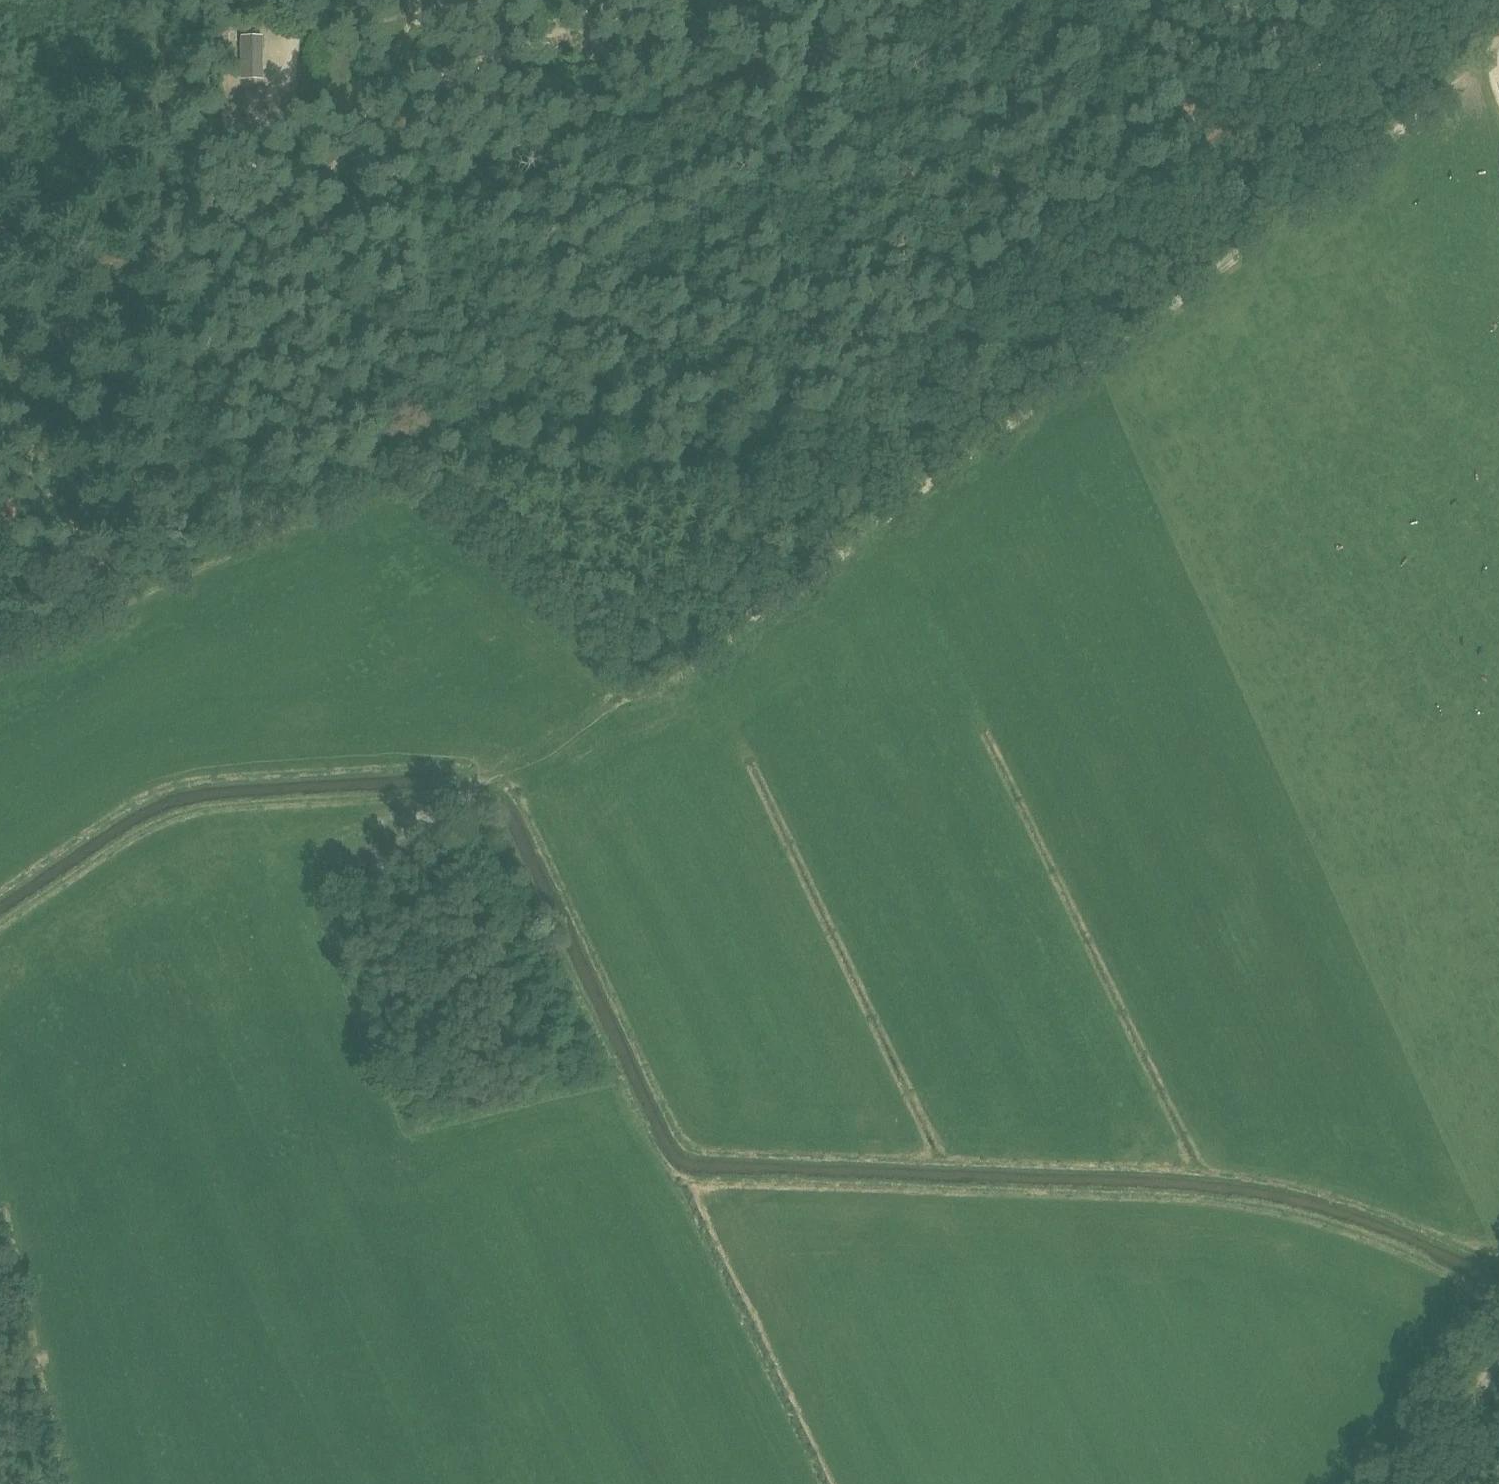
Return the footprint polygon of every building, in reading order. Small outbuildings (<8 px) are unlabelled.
[(265,36),(243,36),(244,46),(230,47),(230,49),(229,50),(229,64),(244,63),(244,66),(265,67),(265,36)]
